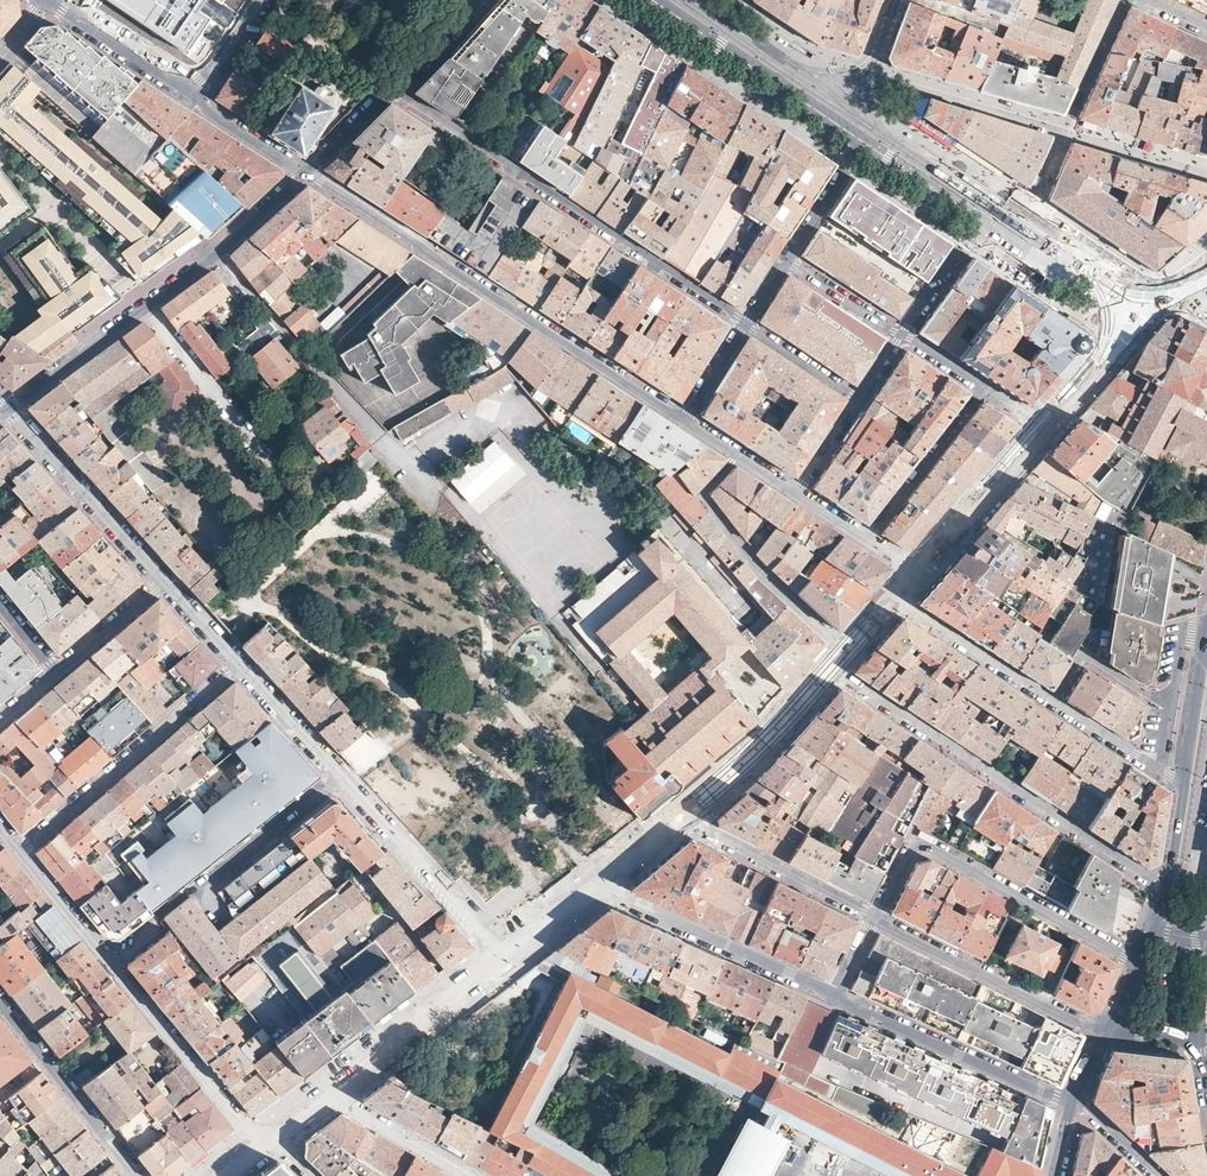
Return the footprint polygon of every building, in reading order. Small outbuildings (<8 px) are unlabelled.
[(19,15),(18,0),(0,0),(0,37),(19,15)] [(114,3),(149,27),(187,53),(211,18),(199,10),(206,0),(109,0),(114,3)] [(467,38),(448,59),(480,81),(496,92),(554,0),(501,0),(467,38)] [(535,30),(546,38),(544,41),(555,49),(557,46),(568,53),(575,41),(597,6),(588,0),(555,0),(535,30)] [(784,0),(752,0),(752,1),(753,2),(764,9),(777,18),(784,0)] [(836,0),(784,0),(777,18),(803,35),(819,46),(836,0)] [(819,46),(837,51),(854,56),(860,53),(866,40),(867,33),(880,1),(878,0),(836,0),(819,46)] [(967,10),(955,5),(941,0),(909,0),(908,2),(961,23),(967,10)] [(1019,0),(957,0),(955,5),(967,10),(975,13),(1007,26),(1019,0)] [(1075,30),(1072,29),(1070,34),(1031,20),(1039,0),(1019,0),(1007,26),(1004,33),(1003,34),(1065,56),(1062,64),(1055,78),(1055,79),(1074,88),(1075,89),(1100,38),(1106,25),(1118,0),(1088,0),(1075,30)] [(1206,8),(1206,0),(1188,0),(1206,8)] [(942,80),(966,25),(961,23),(908,2),(897,32),(887,57),(891,64),(892,65),(893,66),(894,67),(895,67),(913,72),(942,80)] [(597,6),(579,36),(595,47),(591,52),(612,66),(630,28),(613,17),(597,6)] [(1128,57),(1152,61),(1161,63),(1177,28),(1150,15),(1131,7),(1121,29),(1109,53),(1128,57)] [(972,21),(1004,33),(1007,26),(975,13),(972,21)] [(36,57),(22,73),(35,85),(40,90),(91,136),(101,125),(120,104),(123,101),(138,83),(125,71),(123,73),(104,56),(100,58),(87,45),(84,48),(68,33),(65,31),(63,33),(59,29),(55,25),(54,25),(53,25),(43,27),(38,33),(35,31),(23,46),(36,57)] [(252,44),(281,64),(293,45),(264,25),(264,26),(265,29),(261,37),(256,44),(252,44)] [(959,85),(978,91),(992,60),(1000,42),(1002,39),(966,25),(942,80),(959,85)] [(630,186),(686,65),(661,49),(655,45),(648,40),(644,37),(630,28),(575,148),(593,160),(606,169),(611,172),(619,178),(628,184),(630,186)] [(1161,63),(1195,69),(1206,71),(1206,43),(1193,36),(1177,28),(1161,63)] [(1000,42),(1062,64),(1065,56),(1003,34),(1002,39),(1000,42)] [(570,114),(559,136),(575,148),(612,66),(591,52),(575,41),(568,53),(549,84),(546,82),(539,93),(543,97),(545,96),(562,108),(570,114)] [(406,52),(398,44),(386,57),(394,64),(406,52)] [(1090,122),(1104,126),(1128,57),(1109,53),(1095,83),(1079,118),(1090,122)] [(1150,74),(1152,61),(1128,57),(1104,126),(1118,131),(1136,136),(1145,111),(1138,108),(1142,98),(1142,93),(1143,92),(1143,91),(1143,90),(1149,77),(1150,77),(1150,76),(1150,75),(1150,74)] [(374,64),(381,70),(385,64),(378,59),(374,64)] [(480,81),(448,59),(437,71),(440,74),(436,79),(435,78),(431,81),(429,80),(424,85),(425,100),(429,102),(433,102),(434,100),(439,103),(438,105),(439,109),(454,119),(480,81)] [(1061,115),(1074,88),(1055,79),(1055,78),(1043,74),(1044,71),(1036,69),(1036,67),(1024,63),(1022,68),(992,60),(978,91),(1019,102),(1053,112),(1061,115)] [(1142,93),(1142,98),(1138,108),(1145,111),(1136,136),(1152,141),(1171,146),(1179,119),(1195,69),(1161,63),(1152,61),(1150,74),(1150,75),(1150,76),(1150,77),(1149,77),(1143,90),(1143,91),(1143,92),(1142,93)] [(47,120),(43,124),(39,120),(43,116),(28,103),(23,99),(35,85),(22,73),(9,62),(0,72),(0,137),(3,141),(4,140),(8,135),(41,164),(38,167),(41,170),(44,167),(69,189),(72,186),(77,190),(74,194),(100,217),(96,220),(100,223),(103,219),(114,228),(121,239),(117,242),(106,249),(139,283),(203,236),(172,208),(161,220),(146,207),(143,210),(136,204),(139,201),(47,120)] [(229,109),(241,116),(265,79),(240,62),(228,80),(215,99),(229,109)] [(682,223),(714,173),(744,104),(712,83),(686,65),(630,186),(635,189),(646,197),(682,223)] [(1179,119),(1195,124),(1197,119),(1206,121),(1206,71),(1195,69),(1179,119)] [(434,74),(429,80),(431,81),(435,78),(436,79),(440,74),(437,71),(434,74)] [(133,173),(166,138),(191,111),(164,94),(142,80),(138,83),(123,101),(143,119),(141,122),(120,104),(101,125),(91,136),(133,173)] [(28,103),(40,90),(35,85),(23,99),(28,103)] [(335,108),(298,85),(279,114),(273,111),(261,129),(279,141),(303,157),(305,155),(307,152),(309,150),(311,149),(313,147),(314,144),(315,141),(315,139),(335,108)] [(954,145),(958,139),(923,116),(930,99),(915,98),(908,115),(939,135),(954,145)] [(958,139),(969,111),(947,104),(930,99),(923,116),(958,139)] [(433,102),(429,102),(439,109),(438,105),(439,103),(434,100),(433,102)] [(257,101),(251,111),(259,115),(265,105),(257,101)] [(714,173),(752,192),(782,130),(759,114),(744,104),(714,173)] [(402,179),(410,185),(443,138),(392,105),(391,105),(390,105),(389,105),(388,106),(371,124),(352,143),(368,154),(370,156),(379,162),(402,179)] [(562,108),(550,130),(559,136),(570,114),(562,108)] [(191,111),(166,138),(211,179),(229,194),(240,204),(242,206),(246,209),(265,192),(283,176),(281,169),(259,155),(213,125),(191,111)] [(989,117),(969,111),(958,139),(971,147),(991,161),(1018,177),(1029,186),(1052,137),(1013,125),(989,117)] [(550,130),(526,113),(500,150),(518,162),(535,174),(541,178),(545,172),(552,178),(549,183),(569,196),(593,160),(575,148),(559,136),(550,130)] [(1179,119),(1171,146),(1187,150),(1206,156),(1206,121),(1197,119),(1195,124),(1179,119)] [(782,130),(752,192),(719,251),(740,264),(752,245),(766,224),(814,151),(794,138),(782,130)] [(8,135),(4,140),(36,169),(38,167),(41,164),(8,135)] [(177,212),(191,225),(197,218),(211,230),(225,217),(222,213),(225,211),(229,206),(223,200),(229,194),(211,179),(166,138),(133,173),(177,212)] [(346,184),(368,154),(352,143),(339,155),(324,170),(334,176),(346,184)] [(1107,194),(1118,158),(1095,150),(1072,143),(1066,157),(1063,164),(1107,194)] [(820,155),(814,151),(766,224),(786,238),(800,216),(834,165),(820,155)] [(381,207),(402,179),(379,162),(376,167),(367,160),(370,156),(368,154),(346,184),(362,195),(381,207)] [(1138,164),(1118,158),(1107,194),(1154,226),(1187,179),(1168,173),(1138,164)] [(606,169),(593,160),(569,196),(582,205),(595,214),(619,178),(611,172),(603,184),(598,186),(594,183),(601,171),(603,173),(606,169)] [(1154,226),(1107,194),(1063,164),(1054,186),(1048,199),(1097,231),(1102,235),(1157,272),(1160,269),(1171,260),(1186,247),(1154,226)] [(41,170),(39,173),(64,196),(69,189),(44,167),(41,170)] [(0,170),(0,181),(3,185),(8,181),(0,170)] [(541,178),(549,183),(552,178),(545,172),(541,178)] [(719,251),(752,192),(714,173),(682,223),(661,257),(676,267),(699,282),(713,260),(716,255),(719,251)] [(1002,198),(964,174),(962,178),(998,202),(1002,198)] [(508,196),(515,185),(500,176),(494,186),(508,196)] [(621,231),(646,197),(635,189),(626,205),(620,201),(620,200),(620,198),(620,197),(620,196),(628,184),(619,178),(595,214),(608,222),(621,231)] [(843,227),(908,271),(915,260),(920,259),(927,249),(927,248),(927,246),(927,245),(926,243),(934,232),(900,209),(853,178),(845,190),(827,216),(843,227)] [(445,210),(410,185),(402,179),(381,207),(402,220),(426,236),(441,215),(445,210)] [(1187,179),(1154,226),(1186,247),(1202,231),(1206,226),(1206,184),(1187,179)] [(0,181),(0,234),(10,226),(9,225),(12,222),(13,224),(31,211),(8,181),(3,185),(0,181)] [(69,189),(74,194),(77,190),(72,186),(69,189)] [(285,206),(309,228),(333,203),(318,194),(306,186),(296,195),(285,206)] [(100,217),(74,194),(69,200),(94,223),(96,220),(100,217)] [(229,206),(233,210),(240,204),(229,194),(223,200),(229,206)] [(639,243),(661,257),(682,223),(646,197),(621,231),(639,243)] [(528,244),(535,249),(558,213),(547,206),(538,200),(515,235),(528,244)] [(146,207),(139,201),(136,204),(143,210),(146,207)] [(332,244),(358,220),(340,208),(333,203),(309,228),(328,248),(332,244)] [(211,230),(205,237),(206,237),(207,237),(208,237),(209,237),(210,237),(222,225),(242,206),(240,204),(233,210),(228,215),(225,217),(211,230)] [(233,210),(229,206),(225,211),(228,215),(233,210)] [(328,248),(309,228),(285,206),(265,223),(249,238),(293,282),(329,250),(328,248)] [(456,213),(445,210),(441,215),(465,231),(472,219),(463,215),(456,213)] [(535,249),(543,255),(546,251),(550,245),(554,248),(572,222),(570,221),(558,213),(535,249)] [(925,283),(908,271),(843,227),(827,216),(824,221),(814,236),(829,245),(896,291),(912,302),(918,293),(925,283)] [(211,230),(197,218),(191,225),(205,237),(211,230)] [(121,239),(114,228),(103,219),(100,223),(98,226),(117,242),(121,239)] [(379,234),(358,220),(332,244),(377,274),(342,308),(339,305),(321,322),(289,286),(270,304),(307,350),(395,269),(410,254),(379,234)] [(572,222),(554,248),(559,252),(576,225),(572,222)] [(786,238),(766,224),(752,245),(773,259),(779,249),(786,238)] [(559,252),(571,259),(589,233),(576,225),(559,252)] [(22,243),(9,252),(18,266),(20,268),(30,281),(32,284),(39,294),(41,296),(47,305),(40,310),(43,314),(31,323),(36,329),(20,341),(35,351),(59,332),(66,327),(71,333),(118,299),(87,264),(75,273),(43,228),(25,240),(26,242),(23,244),(22,243)] [(915,260),(908,271),(925,283),(951,243),(934,232),(926,243),(927,245),(927,246),(927,248),(927,249),(920,259),(915,260)] [(567,264),(589,278),(610,247),(597,238),(589,233),(571,259),(567,264)] [(501,284),(509,290),(535,249),(528,244),(515,235),(488,276),(501,284)] [(801,257),(815,266),(829,245),(814,236),(801,257)] [(229,256),(232,260),(251,285),(260,295),(270,304),(289,286),(293,282),(249,238),(238,248),(229,256)] [(773,259),(752,245),(740,264),(739,266),(759,279),(766,269),(773,259)] [(585,284),(612,302),(637,264),(620,254),(610,247),(589,278),(585,284)] [(558,277),(563,271),(565,268),(549,259),(543,255),(535,249),(509,290),(519,296),(537,309),(558,277)] [(740,264),(719,251),(716,255),(722,259),(719,263),(713,260),(699,282),(708,288),(719,296),(739,266),(740,264)] [(18,266),(9,252),(1,257),(11,271),(13,270),(18,266)] [(428,265),(410,254),(395,269),(402,277),(403,281),(373,308),(343,335),(340,339),(338,343),(338,347),(338,351),(339,353),(340,356),(341,358),(342,360),(348,369),(353,366),(362,382),(380,371),(382,374),(393,393),(417,378),(407,362),(397,345),(399,343),(398,340),(428,312),(431,315),(434,311),(451,321),(480,298),(428,265)] [(952,287),(967,297),(987,268),(977,262),(973,258),(960,276),(952,287)] [(619,361),(633,371),(659,333),(684,295),(672,287),(647,271),(637,264),(612,302),(603,315),(629,331),(612,357),(619,361)] [(759,279),(739,266),(719,296),(719,298),(739,310),(749,295),(759,279)] [(14,272),(13,273),(23,287),(24,285),(30,281),(20,268),(14,272)] [(966,303),(988,318),(990,314),(1012,285),(998,276),(987,268),(967,297),(963,301),(966,303)] [(232,292),(212,272),(193,286),(181,295),(164,307),(161,310),(177,330),(179,330),(189,342),(217,378),(261,343),(254,335),(238,349),(240,351),(231,357),(221,344),(216,347),(199,326),(203,324),(199,318),(232,292)] [(773,300),(759,321),(783,335),(820,361),(833,369),(856,386),(872,362),(888,338),(861,322),(848,313),(788,275),(773,300)] [(559,323),(585,285),(574,278),(570,284),(558,277),(537,309),(546,314),(559,323)] [(845,286),(857,293),(862,285),(851,278),(845,286)] [(39,294),(32,284),(26,288),(24,289),(32,299),(33,298),(39,294)] [(586,340),(603,315),(612,302),(585,284),(585,285),(559,323),(570,330),(586,340)] [(971,367),(985,376),(994,363),(987,358),(991,354),(997,358),(1004,349),(1006,350),(1019,332),(1024,335),(1043,306),(1028,295),(1012,285),(990,314),(994,317),(993,318),(998,322),(996,324),(988,318),(969,343),(975,346),(973,349),(967,345),(958,358),(971,367)] [(936,344),(966,303),(963,301),(967,297),(952,287),(934,313),(919,333),(936,344)] [(909,307),(912,302),(896,291),(883,310),(900,321),(909,307)] [(659,333),(674,342),(680,346),(705,362),(716,345),(730,325),(704,308),(684,295),(659,333)] [(47,305),(41,296),(35,300),(33,301),(40,310),(47,305)] [(496,309),(480,298),(451,321),(446,324),(443,327),(481,352),(502,366),(531,332),(496,309)] [(945,350),(958,358),(967,345),(969,343),(988,318),(966,303),(936,344),(945,350)] [(1013,350),(1022,355),(1029,360),(1030,359),(1061,379),(1075,363),(1086,350),(1088,345),(1088,340),(1086,335),(1082,332),(1061,318),(1043,306),(1024,335),(1013,350)] [(446,324),(451,321),(434,311),(431,315),(446,324)] [(400,343),(431,315),(428,312),(398,340),(399,343),(400,343)] [(596,346),(612,357),(629,331),(603,315),(586,340),(596,346)] [(255,322),(268,337),(275,331),(263,316),(255,322)] [(1116,439),(1157,462),(1160,463),(1166,450),(1187,403),(1195,407),(1202,410),(1204,411),(1206,411),(1206,331),(1204,329),(1188,321),(1187,323),(1181,320),(1182,319),(1178,317),(1176,320),(1174,320),(1173,319),(1172,319),(1170,319),(1169,319),(1167,320),(1165,321),(1164,322),(1156,331),(1124,368),(1142,377),(1138,387),(1123,419),(1119,428),(1114,439),(1116,439)] [(31,323),(13,336),(20,341),(36,329),(31,323)] [(100,354),(62,382),(74,398),(85,411),(88,415),(93,420),(103,432),(114,445),(125,457),(128,462),(136,472),(153,492),(166,481),(108,408),(152,375),(158,370),(160,368),(172,383),(161,392),(175,409),(192,395),(189,391),(194,387),(190,381),(182,371),(172,359),(159,343),(143,323),(100,354)] [(71,333),(66,327),(59,332),(35,351),(50,362),(63,352),(77,342),(71,334),(71,333)] [(545,340),(531,332),(502,366),(515,380),(531,398),(561,351),(545,340)] [(668,350),(674,342),(659,333),(633,371),(655,385),(680,401),(692,383),(705,362),(680,346),(673,356),(670,355),(671,352),(668,350)] [(12,335),(7,342),(0,337),(0,353),(5,356),(1,362),(0,361),(0,382),(11,390),(31,376),(50,362),(35,351),(20,341),(13,336),(12,335)] [(742,349),(735,360),(768,383),(762,392),(777,402),(784,407),(786,408),(793,399),(797,402),(831,423),(845,402),(845,401),(845,400),(845,399),(798,369),(750,336),(742,349)] [(300,372),(275,341),(251,359),(273,387),(284,379),(287,383),(300,372)] [(400,343),(399,343),(397,345),(407,362),(410,360),(400,343)] [(1017,363),(1022,355),(1013,350),(1011,353),(1006,350),(1004,349),(997,358),(994,363),(985,376),(1016,397),(1026,403),(1029,405),(1033,405),(1036,405),(1039,403),(1050,391),(1061,379),(1030,359),(1029,360),(1026,365),(1025,365),(1024,366),(1023,366),(1022,367),(1017,363)] [(531,398),(535,403),(542,410),(550,398),(558,403),(549,418),(561,432),(565,425),(571,415),(597,375),(579,363),(561,351),(531,398)] [(891,431),(896,425),(899,421),(898,420),(901,416),(914,425),(917,420),(947,377),(906,351),(890,376),(883,386),(879,392),(875,398),(871,403),(865,413),(891,431)] [(748,412),(755,402),(762,392),(768,383),(735,360),(723,378),(715,391),(748,412)] [(474,404),(515,380),(502,366),(470,384),(465,387),(469,394),(474,404)] [(365,385),(382,374),(380,371),(362,382),(365,385)] [(604,438),(588,463),(597,473),(611,452),(618,442),(617,441),(642,404),(619,389),(597,375),(571,415),(604,438)] [(956,384),(947,377),(917,420),(936,434),(956,407),(969,392),(956,384)] [(1116,377),(1088,407),(1115,420),(1117,416),(1123,419),(1138,387),(1116,377)] [(419,381),(417,378),(393,393),(395,396),(419,381)] [(465,378),(460,381),(465,387),(470,384),(465,378)] [(43,426),(74,398),(62,382),(45,395),(32,405),(28,409),(43,426)] [(465,387),(457,392),(461,399),(469,394),(465,387)] [(322,389),(310,398),(317,406),(329,397),(322,389)] [(767,417),(770,412),(759,405),(752,416),(748,412),(715,391),(706,405),(701,412),(702,416),(717,425),(724,430),(748,445),(767,417)] [(461,399),(457,392),(394,428),(403,442),(465,405),(461,399)] [(81,413),(85,411),(74,398),(43,426),(51,435),(58,442),(83,420),(81,418),(81,413)] [(983,401),(971,418),(1005,441),(1012,433),(1019,425),(999,411),(983,401)] [(777,402),(770,412),(784,422),(777,432),(810,454),(820,439),(831,423),(797,402),(787,417),(780,412),(784,407),(777,402)] [(1166,450),(1194,463),(1195,461),(1199,453),(1206,456),(1206,426),(1190,418),(1195,407),(1187,403),(1166,450)] [(643,471),(645,473),(655,484),(674,469),(681,463),(704,444),(669,422),(642,404),(617,441),(618,442),(611,452),(615,454),(622,444),(650,462),(640,471),(641,472),(643,471)] [(301,427),(314,444),(346,418),(343,415),(336,420),(325,408),(301,427)] [(887,437),(891,431),(865,413),(859,421),(850,434),(846,440),(844,443),(869,460),(887,437)] [(899,421),(896,425),(908,433),(914,425),(901,416),(898,420),(899,421)] [(775,423),(767,417),(748,445),(771,460),(796,476),(803,465),(810,454),(777,432),(772,429),(775,423)] [(355,429),(346,418),(314,444),(327,461),(340,451),(335,446),(348,435),(356,444),(363,438),(359,433),(355,429)] [(971,418),(958,435),(991,457),(998,449),(1005,441),(971,418)] [(1047,453),(1079,483),(1116,439),(1114,439),(1105,434),(1084,422),(1078,419),(1062,437),(1047,453)] [(97,437),(103,432),(93,420),(87,425),(83,420),(58,442),(64,449),(72,459),(97,437)] [(908,433),(896,425),(891,431),(887,437),(918,457),(928,445),(936,434),(917,420),(914,425),(908,433)] [(1105,434),(1114,439),(1119,428),(1110,424),(1105,434)] [(17,443),(3,427),(0,429),(0,457),(17,443)] [(958,435),(933,467),(963,488),(977,473),(991,457),(958,435)] [(78,465),(84,472),(109,450),(97,437),(72,459),(78,465)] [(902,478),(918,457),(887,437),(869,460),(861,471),(892,491),(902,478)] [(1079,483),(1101,501),(1127,516),(1136,500),(1154,466),(1157,462),(1116,439),(1079,483)] [(2,478),(7,474),(12,480),(35,462),(29,455),(17,443),(0,457),(0,476),(2,478)] [(860,473),(861,471),(869,460),(844,443),(839,450),(834,458),(860,473)] [(451,482),(478,513),(499,495),(493,488),(516,468),(495,444),(451,482)] [(685,468),(678,474),(693,494),(706,481),(726,459),(711,449),(704,444),(681,463),(685,468)] [(130,476),(136,472),(128,462),(119,470),(116,468),(119,466),(117,464),(125,457),(114,445),(109,450),(84,472),(95,484),(107,497),(130,476)] [(376,461),(366,450),(353,462),(364,473),(376,461)] [(1022,482),(1009,497),(1083,536),(1093,517),(1101,501),(1079,483),(1047,453),(1032,470),(1079,503),(1076,509),(1022,482)] [(1206,467),(1206,456),(1199,453),(1195,461),(1206,467)] [(835,504),(860,473),(834,458),(830,464),(823,474),(813,489),(822,494),(835,504)] [(12,489),(24,502),(52,480),(45,473),(35,462),(12,480),(17,485),(12,489)] [(763,517),(778,528),(795,504),(761,483),(736,466),(710,494),(724,512),(746,540),(763,517)] [(1154,466),(1136,500),(1139,501),(1158,468),(1154,466)] [(963,488),(933,467),(907,501),(935,520),(948,505),(963,488)] [(674,469),(655,484),(656,485),(684,518),(691,526),(707,514),(700,505),(693,495),(693,494),(678,474),(674,469)] [(892,491),(861,471),(860,473),(835,504),(849,513),(867,524),(881,506),(892,491)] [(199,474),(168,501),(180,515),(212,489),(199,474)] [(7,484),(2,478),(0,476),(0,485),(8,493),(12,489),(7,484)] [(150,499),(130,476),(107,497),(116,507),(126,518),(150,499)] [(37,541),(77,509),(65,495),(52,480),(24,502),(11,512),(14,515),(37,541)] [(143,537),(171,513),(156,495),(150,499),(126,518),(134,527),(143,537)] [(995,513),(985,526),(999,536),(1003,530),(1070,578),(1067,584),(1071,586),(1081,564),(1072,557),(1083,536),(1009,497),(995,513)] [(921,535),(935,520),(907,501),(882,534),(907,551),(921,535)] [(1101,501),(1093,517),(1119,530),(1127,516),(1101,501)] [(804,546),(822,522),(806,511),(795,504),(778,528),(804,546)] [(90,523),(77,509),(37,541),(32,546),(35,549),(40,545),(63,569),(102,536),(90,523)] [(5,521),(14,515),(11,512),(10,510),(2,516),(5,521)] [(160,556),(186,532),(176,519),(171,513),(143,537),(153,547),(160,556)] [(707,514),(691,526),(692,527),(700,537),(708,545),(722,534),(715,524),(707,514)] [(37,541),(14,515),(5,521),(0,526),(0,571),(4,568),(20,555),(32,546),(37,541)] [(1093,517),(1083,536),(1072,557),(1081,564),(1071,586),(1103,609),(1156,626),(1162,591),(1168,553),(1160,550),(1119,530),(1093,517)] [(691,526),(684,518),(681,521),(689,530),(692,527),(691,526)] [(830,527),(822,522),(804,546),(813,551),(823,558),(843,536),(830,527)] [(967,546),(947,568),(987,594),(1017,613),(1041,628),(1067,584),(999,536),(985,526),(967,546)] [(813,551),(804,546),(778,528),(757,554),(762,560),(770,569),(780,557),(798,570),(813,551)] [(1160,550),(1168,553),(1202,570),(1206,545),(1171,529),(1160,550)] [(1003,530),(999,536),(1067,584),(1070,578),(1003,530)] [(180,578),(206,556),(203,553),(199,557),(195,552),(190,547),(196,543),(186,532),(160,556),(172,568),(180,578)] [(722,534),(708,545),(712,550),(731,572),(743,563),(732,548),(722,534)] [(63,569),(57,573),(62,578),(67,574),(78,586),(73,591),(80,600),(125,562),(102,536),(63,569)] [(892,569),(860,548),(850,541),(843,536),(823,558),(872,591),(881,580),(892,569)] [(708,545),(700,537),(698,539),(709,553),(712,550),(708,545)] [(698,588),(654,538),(574,607),(581,616),(623,580),(623,581),(634,572),(637,576),(648,567),(657,578),(596,632),(601,638),(600,640),(600,642),(600,643),(601,645),(607,652),(610,650),(616,657),(610,662),(615,669),(639,697),(624,710),(627,715),(642,702),(649,710),(669,694),(667,691),(664,694),(627,650),(673,612),(709,654),(709,661),(717,671),(746,645),(747,644),(739,635),(698,588)] [(57,573),(35,549),(32,546),(20,555),(30,567),(16,578),(11,573),(9,575),(4,568),(0,571),(0,583),(18,605),(36,628),(65,604),(59,597),(70,588),(62,578),(57,573)] [(199,557),(203,553),(200,548),(195,552),(199,557)] [(190,589),(215,566),(206,556),(180,578),(185,583),(190,589)] [(808,577),(798,570),(780,557),(770,569),(781,578),(797,593),(808,578),(808,577)] [(872,591),(823,558),(808,577),(808,578),(853,611),(863,601),(872,591)] [(134,572),(125,562),(80,600),(98,619),(118,602),(143,581),(134,572)] [(731,572),(745,588),(754,578),(748,570),(743,563),(731,572)] [(228,580),(229,579),(228,578),(227,579),(222,575),(215,566),(190,589),(196,595),(203,603),(228,580)] [(987,594),(947,568),(933,584),(916,603),(958,630),(987,594)] [(772,619),(784,605),(763,586),(754,578),(745,588),(766,612),(772,619)] [(845,621),(853,611),(808,578),(797,593),(814,609),(837,629),(845,621)] [(1067,584),(1041,628),(1038,634),(1036,637),(1070,658),(1078,645),(1137,682),(1150,677),(1154,644),(1156,626),(1103,609),(1071,586),(1067,584)] [(80,600),(73,591),(70,588),(59,597),(65,604),(36,628),(50,645),(57,654),(66,646),(89,627),(98,619),(80,600)] [(987,594),(958,630),(975,641),(989,650),(1013,618),(1017,613),(987,594)] [(113,637),(138,665),(150,655),(163,644),(183,626),(170,612),(158,599),(138,616),(113,637)] [(788,609),(784,605),(772,619),(809,661),(826,643),(805,625),(788,609)] [(742,633),(739,635),(747,644),(746,645),(784,689),(809,661),(772,619),(766,612),(763,615),(763,621),(748,635),(742,633)] [(1013,618),(989,650),(1004,660),(1017,669),(1036,637),(1038,634),(1013,618)] [(932,637),(903,619),(887,637),(876,649),(893,660),(904,667),(932,637)] [(10,634),(0,622),(0,643),(10,634)] [(256,662),(284,638),(269,622),(241,646),(256,662)] [(163,644),(179,661),(199,643),(192,635),(183,626),(163,644)] [(10,634),(0,643),(0,704),(11,694),(40,670),(10,634)] [(117,684),(125,677),(122,673),(126,669),(130,673),(138,665),(113,637),(103,646),(91,656),(117,684)] [(955,652),(932,637),(904,667),(897,674),(919,688),(944,705),(976,666),(955,652)] [(1036,637),(1017,669),(1035,680),(1050,689),(1070,658),(1036,637)] [(277,685),(305,661),(296,652),(286,661),(282,657),(293,648),(284,638),(256,662),(268,675),(277,685)] [(170,668),(168,671),(186,692),(190,688),(218,664),(209,654),(199,643),(179,661),(170,668)] [(531,648),(520,667),(540,680),(552,660),(531,648)] [(893,660),(876,649),(865,662),(854,674),(870,684),(893,660)] [(151,722),(165,710),(146,689),(166,672),(159,666),(150,655),(138,665),(130,673),(125,677),(117,684),(122,689),(151,722)] [(101,707),(122,689),(117,684),(91,656),(82,664),(71,673),(101,707)] [(166,660),(159,666),(166,672),(168,671),(170,668),(168,666),(170,665),(166,660)] [(897,674),(904,667),(893,660),(870,684),(875,687),(881,691),(897,674)] [(298,708),(326,684),(313,669),(305,661),(277,685),(289,698),(298,708)] [(725,681),(717,671),(709,661),(669,694),(649,710),(634,722),(622,732),(662,777),(669,771),(681,784),(760,716),(756,712),(754,714),(747,705),(745,707),(724,682),(725,681)] [(1031,701),(1003,684),(976,666),(944,705),(930,724),(940,730),(964,746),(984,759),(991,764),(1008,736),(1031,701)] [(1088,714),(1107,683),(1084,668),(1065,700),(1078,708),(1088,714)] [(122,673),(125,677),(130,673),(126,669),(122,673)] [(83,723),(101,707),(71,673),(63,680),(54,688),(83,723)] [(919,688),(897,674),(881,691),(893,699),(905,707),(919,688)] [(200,711),(216,729),(250,699),(244,692),(234,682),(216,697),(200,711)] [(1128,695),(1107,683),(1088,714),(1099,721),(1109,727),(1128,695)] [(319,731),(347,707),(326,684),(298,708),(310,721),(319,731)] [(66,737),(83,723),(54,688),(45,696),(37,703),(66,737)] [(930,724),(944,705),(919,688),(905,707),(916,715),(930,724)] [(131,739),(151,722),(122,689),(101,707),(83,723),(111,757),(113,755),(131,739)] [(842,731),(866,706),(854,698),(840,689),(828,703),(818,715),(842,731)] [(1144,705),(1128,695),(1109,727),(1117,732),(1124,737),(1144,705)] [(222,735),(235,749),(270,721),(260,711),(250,699),(216,729),(219,732),(215,735),(218,739),(222,735)] [(1047,711),(1031,701),(1008,736),(1038,756),(1040,753),(1044,747),(1061,721),(1047,711)] [(46,755),(66,737),(37,703),(25,713),(14,722),(46,755)] [(879,715),(866,706),(842,731),(859,741),(863,734),(868,737),(863,744),(875,752),(893,724),(879,715)] [(338,752),(366,728),(356,717),(347,707),(319,731),(325,737),(335,749),(338,752)] [(189,720),(206,738),(216,729),(200,711),(196,714),(189,720)] [(842,731),(818,715),(786,749),(757,780),(794,805),(807,784),(804,782),(812,769),(807,766),(812,757),(817,760),(830,769),(857,786),(877,753),(875,752),(863,744),(859,741),(842,731)] [(196,746),(206,738),(189,720),(186,723),(180,728),(196,746)] [(278,730),(270,721),(235,749),(228,754),(236,764),(238,767),(238,773),(233,776),(229,780),(235,787),(239,792),(232,798),(228,793),(222,797),(226,802),(211,814),(207,809),(202,814),(206,819),(200,824),(195,819),(183,803),(180,806),(174,798),(165,805),(171,813),(169,815),(181,831),(185,836),(178,841),(174,836),(168,840),(172,846),(158,857),(154,852),(150,855),(145,848),(138,839),(133,843),(127,835),(123,838),(108,850),(105,853),(116,867),(125,860),(144,884),(135,891),(135,892),(152,912),(165,901),(162,899),(169,893),(171,896),(203,871),(199,867),(210,858),(217,852),(227,844),(231,848),(262,823),(260,821),(267,815),(269,818),(275,813),(270,807),(281,798),(285,804),(293,798),(291,796),(300,789),(302,791),(311,783),(309,781),(310,770),(313,768),(304,759),(298,765),(292,759),(290,761),(284,754),(286,753),(279,744),(286,738),(278,730)] [(1077,731),(1061,721),(1044,747),(1064,760),(1074,766),(1091,740),(1077,731)] [(50,776),(59,768),(46,755),(14,722),(0,735),(0,770),(2,772),(22,793),(25,797),(45,780),(50,776)] [(99,767),(111,757),(83,723),(66,737),(46,755),(59,768),(77,786),(99,767)] [(905,760),(918,740),(909,734),(893,724),(875,752),(877,753),(900,767),(905,760)] [(164,742),(197,780),(213,766),(202,753),(189,764),(188,763),(191,758),(190,756),(198,750),(196,746),(180,728),(173,734),(164,742)] [(662,777),(622,732),(607,743),(625,765),(607,782),(639,818),(657,803),(663,799),(681,784),(669,771),(662,777)] [(298,765),(304,759),(286,738),(279,744),(286,753),(298,765)] [(940,755),(918,740),(905,760),(926,775),(922,781),(931,787),(938,791),(955,765),(940,755)] [(1111,753),(1091,740),(1074,766),(1070,773),(1066,779),(1074,784),(1080,774),(1089,780),(1110,794),(1113,788),(1129,765),(1111,753)] [(149,755),(181,792),(197,780),(164,742),(157,748),(149,755)] [(202,753),(213,766),(221,760),(209,746),(201,753),(202,753)] [(877,753),(857,786),(845,807),(826,838),(842,848),(854,856),(855,855),(907,772),(900,767),(896,765),(877,753)] [(1038,756),(1020,783),(1035,793),(1050,803),(1066,779),(1070,773),(1060,765),(1040,753),(1038,756)] [(148,808),(153,814),(163,807),(165,805),(181,792),(149,755),(135,767),(122,778),(143,803),(148,799),(153,804),(148,808)] [(807,784),(817,790),(830,769),(817,760),(812,769),(804,782),(807,784)] [(228,770),(233,776),(238,773),(238,767),(236,764),(228,770)] [(955,765),(938,791),(951,799),(956,802),(974,777),(965,771),(955,765)] [(1142,773),(1129,765),(1113,788),(1139,805),(1155,781),(1142,773)] [(59,768),(50,776),(67,795),(77,786),(59,768)] [(320,776),(313,768),(310,770),(309,781),(311,783),(320,776)] [(857,786),(830,769),(817,790),(845,807),(857,786)] [(22,793),(2,772),(0,774),(0,808),(2,810),(22,793)] [(922,781),(907,772),(855,855),(886,871),(899,847),(912,822),(913,821),(931,787),(922,781)] [(67,795),(50,776),(45,780),(62,799),(67,795)] [(985,785),(974,777),(956,802),(951,799),(947,808),(962,818),(953,835),(948,842),(951,844),(959,848),(994,791),(985,785)] [(129,815),(133,820),(148,808),(143,803),(122,778),(116,783),(107,791),(129,815)] [(1066,779),(1050,803),(1069,815),(1087,828),(1103,803),(1083,790),(1074,784),(1066,779)] [(62,799),(45,780),(25,797),(43,815),(56,805),(62,799)] [(794,805),(757,780),(752,785),(745,791),(764,807),(768,801),(777,806),(774,810),(783,815),(789,819),(791,816),(797,806),(794,805)] [(1089,780),(1083,790),(1103,803),(1110,794),(1089,780)] [(1167,789),(1155,781),(1139,805),(1143,808),(1140,817),(1162,823),(1165,804),(1167,789)] [(232,798),(239,792),(235,787),(228,793),(232,798)] [(951,799),(938,791),(931,787),(913,821),(912,822),(933,834),(947,808),(951,799)] [(1103,803),(1087,828),(1101,836),(1113,844),(1126,824),(1130,819),(1132,816),(1139,805),(1113,788),(1110,794),(1103,803)] [(293,798),(302,791),(300,789),(291,796),(293,798)] [(845,807),(817,790),(804,810),(797,806),(791,816),(806,826),(826,838),(845,807)] [(114,828),(129,815),(107,791),(100,797),(92,804),(114,828)] [(764,807),(745,791),(729,806),(715,818),(717,826),(734,834),(754,845),(768,823),(758,817),(757,812),(762,808),(772,814),(774,810),(777,806),(768,801),(764,807)] [(1018,806),(994,791),(959,848),(977,858),(992,867),(1006,841),(1009,835),(1024,843),(1039,820),(1018,806)] [(43,815),(25,797),(22,793),(2,810),(10,821),(22,834),(31,826),(43,815)] [(211,814),(226,802),(222,797),(207,809),(211,814)] [(275,813),(285,804),(281,798),(270,807),(275,813)] [(360,869),(364,867),(383,851),(355,820),(340,805),(338,803),(336,802),(334,802),(331,801),(289,835),(307,857),(323,845),(324,846),(326,844),(325,843),(331,837),(339,847),(337,849),(340,853),(338,854),(340,856),(342,855),(347,861),(350,859),(360,869)] [(78,816),(108,850),(123,838),(114,828),(92,804),(86,809),(78,816)] [(759,847),(765,850),(783,815),(774,810),(772,814),(769,818),(770,819),(768,823),(754,845),(759,847)] [(200,824),(206,819),(202,814),(195,819),(200,824)] [(787,862),(806,826),(791,816),(789,819),(783,815),(765,850),(776,856),(787,862)] [(90,865),(105,853),(108,850),(78,816),(68,824),(59,833),(81,860),(87,867),(90,865)] [(1126,824),(1113,844),(1146,866),(1156,862),(1160,838),(1162,823),(1140,817),(1132,816),(1130,819),(1138,821),(1135,829),(1126,824)] [(1049,827),(1039,820),(1024,843),(1030,847),(1043,854),(1056,832),(1049,827)] [(825,881),(842,848),(826,838),(806,826),(787,862),(807,871),(825,881)] [(178,841),(185,836),(181,831),(174,836),(178,841)] [(948,842),(953,835),(946,832),(942,839),(948,842)] [(57,879),(81,860),(59,833),(36,853),(47,866),(57,879)] [(148,845),(141,836),(138,839),(145,848),(148,845)] [(720,873),(729,856),(690,836),(657,864),(630,887),(630,888),(630,889),(631,889),(675,910),(747,943),(763,911),(778,881),(748,865),(745,871),(754,875),(752,878),(744,874),(739,882),(720,873)] [(1037,865),(1025,885),(1037,892),(1076,913),(1101,928),(1108,926),(1112,898),(1116,871),(1105,864),(1064,837),(1046,866),(1044,869),(1037,865)] [(158,857),(172,846),(168,840),(154,852),(158,857)] [(249,867),(217,894),(235,918),(226,924),(218,931),(238,958),(277,928),(282,934),(293,926),(336,891),(335,890),(310,858),(309,859),(301,865),(282,841),(249,867)] [(1006,841),(992,867),(1010,876),(1025,885),(1037,865),(1039,862),(1040,860),(1027,852),(1006,841)] [(220,857),(231,848),(227,844),(217,852),(220,857)] [(4,847),(0,850),(0,883),(21,866),(13,857),(4,847)] [(1043,854),(1030,847),(1027,852),(1040,860),(1043,854)] [(886,871),(855,855),(854,856),(842,848),(825,881),(843,890),(844,889),(847,891),(868,901),(873,892),(874,893),(877,887),(886,871)] [(383,851),(364,867),(389,899),(411,927),(417,923),(439,906),(422,888),(392,855),(386,849),(383,851)] [(213,862),(220,857),(217,852),(210,858),(213,862)] [(100,877),(116,867),(105,853),(90,865),(100,877)] [(943,898),(956,875),(939,865),(921,855),(905,885),(940,904),(943,898)] [(213,862),(210,858),(199,867),(203,871),(213,862)] [(67,891),(79,906),(81,905),(106,885),(100,877),(90,865),(87,867),(81,860),(57,879),(67,891)] [(21,866),(0,883),(0,886),(9,897),(18,909),(20,911),(27,905),(42,893),(33,881),(21,866)] [(389,899),(364,867),(360,869),(335,890),(336,891),(361,924),(389,899)] [(973,884),(956,875),(943,898),(951,903),(954,899),(966,906),(964,910),(965,911),(972,915),(985,891),(973,884)] [(802,893),(778,881),(763,911),(786,922),(789,917),(805,925),(815,930),(827,905),(802,893)] [(120,939),(153,913),(152,912),(135,892),(120,903),(106,885),(81,905),(96,922),(109,937),(120,939)] [(925,930),(940,904),(905,885),(898,898),(890,913),(907,921),(921,928),(925,930)] [(373,939),(361,924),(336,891),(293,926),(352,999),(373,1023),(387,1012),(391,1009),(415,991),(373,939)] [(1012,905),(999,899),(985,891),(972,915),(955,945),(969,952),(983,959),(1008,912),(1012,905)] [(28,923),(37,917),(52,905),(42,893),(27,905),(20,911),(18,909),(16,911),(4,921),(0,924),(10,937),(16,933),(16,932),(28,923)] [(165,901),(171,896),(169,893),(162,899),(165,901)] [(218,931),(192,898),(165,919),(173,928),(182,940),(217,984),(222,979),(225,977),(222,971),(238,958),(218,931)] [(951,903),(943,898),(940,904),(925,930),(941,938),(955,945),(972,915),(965,911),(962,916),(956,912),(957,910),(954,909),(953,910),(948,908),(951,903)] [(65,920),(52,905),(37,917),(28,923),(54,956),(56,958),(65,951),(80,939),(65,920)] [(592,918),(579,929),(635,956),(650,924),(627,914),(608,905),(592,918)] [(843,914),(827,905),(815,930),(812,935),(844,949),(859,922),(843,914)] [(1021,911),(1012,905),(1008,912),(1018,917),(1021,911)] [(763,911),(747,943),(752,945),(762,950),(770,954),(787,922),(786,922),(763,911)] [(417,923),(411,927),(444,969),(459,958),(475,946),(457,926),(443,912),(435,918),(433,922),(435,925),(425,933),(417,923)] [(805,925),(789,917),(786,922),(787,922),(802,930),(805,925)] [(426,983),(438,974),(396,921),(373,939),(415,991),(426,983)] [(802,930),(787,922),(770,954),(797,966),(812,935),(802,930)] [(0,924),(0,933),(6,940),(10,937),(0,924)] [(635,956),(666,972),(681,939),(663,930),(650,924),(635,956)] [(1042,936),(1036,933),(1021,925),(1005,956),(1040,975),(1041,973),(1049,977),(1064,949),(1056,945),(1056,944),(1042,936)] [(352,999),(293,926),(282,934),(255,956),(257,959),(269,975),(303,1020),(332,1055),(352,1039),(373,1023),(352,999)] [(1036,930),(1036,933),(1037,932),(1039,932),(1041,932),(1042,933),(1042,934),(1042,936),(1043,935),(1045,934),(1045,933),(1045,931),(1045,930),(1043,928),(1040,927),(1038,928),(1036,929),(1036,930)] [(568,939),(556,948),(622,982),(695,1019),(707,992),(666,972),(635,956),(579,929),(568,939)] [(16,933),(10,937),(6,940),(0,944),(0,980),(11,993),(44,968),(42,966),(16,932),(16,933)] [(174,949),(179,945),(178,943),(168,932),(126,964),(136,976),(150,993),(187,965),(174,949)] [(956,1037),(981,983),(929,957),(904,944),(880,932),(867,957),(882,964),(875,977),(861,969),(850,990),(879,1003),(905,1014),(956,1037)] [(814,974),(828,980),(844,949),(812,935),(797,966),(814,974)] [(56,958),(72,978),(96,958),(89,949),(80,939),(65,951),(56,958)] [(666,972),(707,992),(722,957),(701,948),(681,939),(666,972)] [(1067,964),(1052,993),(1067,1001),(1087,1011),(1099,1007),(1109,986),(1120,965),(1078,942),(1076,947),(1070,958),(1079,963),(1078,966),(1080,968),(1073,982),(1068,980),(1074,968),(1067,964)] [(881,1130),(773,1074),(762,1069),(754,1064),(761,1051),(744,1043),(736,1039),(729,1052),(616,994),(622,982),(556,948),(543,958),(567,971),(562,981),(487,1126),(486,1125),(484,1129),(486,1132),(497,1139),(506,1143),(519,1151),(529,1157),(526,1162),(551,1175),(601,1175),(515,1126),(580,1003),(761,1096),(905,1170),(917,1175),(970,1175),(881,1130)] [(721,1031),(736,1039),(744,1043),(773,980),(746,968),(722,957),(707,992),(695,1019),(721,1031)] [(89,999),(105,1019),(129,999),(112,978),(96,958),(72,978),(85,994),(87,991),(92,997),(89,999)] [(533,966),(562,981),(567,971),(543,958),(533,966)] [(240,1000),(269,975),(257,959),(256,960),(255,959),(250,963),(249,961),(224,981),(240,1000)] [(201,995),(209,989),(202,981),(193,988),(185,978),(194,971),(188,964),(187,965),(150,993),(162,1007),(171,1018),(201,995)] [(27,1014),(38,1028),(72,1003),(44,968),(11,993),(27,1014)] [(773,980),(744,1043),(761,1051),(777,1058),(804,998),(806,995),(791,988),(773,980)] [(1027,1007),(981,983),(956,1037),(991,1053),(1057,1082),(1069,1056),(1080,1033),(1027,1007)] [(96,1026),(105,1019),(89,999),(85,994),(76,1000),(96,1026)] [(223,1021),(201,995),(171,1018),(183,1033),(192,1043),(220,1022),(223,1021)] [(777,1058),(761,1051),(754,1064),(762,1069),(765,1065),(772,1068),(825,1094),(831,1081),(810,1073),(820,1051),(837,1013),(838,1010),(819,1003),(804,998),(777,1058)] [(129,999),(105,1019),(96,1026),(121,1056),(129,1050),(155,1083),(181,1063),(168,1047),(136,1008),(129,999)] [(60,1055),(93,1028),(90,1024),(84,1029),(77,1020),(79,1019),(76,1014),(74,1016),(69,1011),(75,1007),(72,1003),(38,1028),(50,1042),(60,1055)] [(837,1013),(820,1051),(1006,1135),(1000,1149),(1037,1164),(1044,1132),(1050,1106),(1025,1094),(1022,1097),(1004,1089),(956,1067),(837,1013)] [(250,1037),(231,1015),(223,1021),(220,1022),(226,1030),(231,1035),(235,1041),(239,1045),(250,1037)] [(257,1031),(263,1027),(255,1017),(249,1021),(257,1031)] [(41,1071),(18,1042),(0,1019),(0,1102),(41,1071)] [(316,1067),(332,1055),(303,1020),(275,1041),(304,1076),(316,1067)] [(226,1030),(220,1022),(192,1043),(202,1055),(208,1062),(235,1041),(231,1035),(225,1039),(221,1034),(226,1030)] [(291,1086),(304,1076),(275,1041),(263,1027),(257,1031),(250,1037),(239,1045),(254,1064),(279,1095),(291,1086)] [(247,1070),(254,1064),(239,1045),(235,1041),(208,1062),(219,1076),(226,1085),(237,1077),(247,1070)] [(572,1047),(552,1086),(557,1088),(577,1050),(572,1047)] [(1133,1078),(1133,1083),(1142,1084),(1143,1081),(1155,1082),(1155,1083),(1158,1082),(1190,1078),(1186,1057),(1145,1053),(1112,1049),(1107,1060),(1100,1075),(1119,1077),(1133,1078)] [(162,1093),(155,1083),(129,1050),(121,1056),(96,1075),(83,1085),(102,1109),(116,1127),(145,1106),(162,1093)] [(189,1073),(181,1063),(155,1083),(162,1093),(173,1107),(174,1108),(201,1087),(189,1073)] [(266,1106),(279,1095),(254,1064),(247,1070),(253,1077),(243,1084),(237,1077),(226,1085),(252,1116),(266,1106)] [(83,1085),(96,1075),(89,1067),(76,1076),(83,1085)] [(386,1078),(403,1087),(406,1083),(404,1082),(407,1077),(401,1067),(386,1078)] [(41,1071),(0,1102),(0,1107),(17,1131),(29,1121),(61,1096),(50,1082),(41,1071)] [(1110,1117),(1131,1136),(1132,1123),(1132,1117),(1133,1083),(1119,1083),(1119,1077),(1100,1075),(1096,1088),(1092,1099),(1110,1117)] [(411,1127),(426,1099),(403,1087),(386,1078),(373,1089),(361,1098),(386,1112),(411,1127)] [(1190,1078),(1158,1082),(1155,1083),(1154,1089),(1142,1088),(1142,1084),(1133,1083),(1132,1117),(1132,1123),(1131,1136),(1147,1151),(1149,1151),(1146,1115),(1165,1113),(1195,1109),(1192,1092),(1190,1078)] [(194,1115),(185,1122),(207,1150),(221,1139),(234,1129),(219,1109),(201,1087),(174,1108),(181,1117),(191,1110),(194,1115)] [(162,1093),(145,1106),(156,1121),(173,1107),(162,1093)] [(77,1116),(61,1096),(29,1121),(56,1153),(86,1129),(77,1116)] [(434,1140),(451,1112),(426,1099),(411,1127),(422,1134),(434,1140)] [(138,1155),(166,1134),(162,1128),(156,1121),(145,1106),(116,1127),(131,1145),(138,1155)] [(21,1136),(17,1131),(0,1107),(0,1157),(21,1136)] [(1146,1115),(1149,1151),(1201,1143),(1198,1124),(1195,1109),(1165,1113),(1146,1115)] [(462,1157),(479,1127),(451,1112),(434,1140),(448,1149),(462,1157)] [(319,1130),(385,1175),(402,1175),(414,1155),(375,1132),(342,1113),(332,1121),(319,1130)] [(719,1175),(768,1175),(776,1162),(777,1163),(788,1144),(786,1143),(789,1138),(750,1117),(747,1123),(744,1121),(735,1137),(739,1139),(719,1175)] [(162,1128),(166,1134),(189,1164),(198,1157),(207,1150),(185,1122),(183,1119),(178,1123),(174,1119),(162,1128)] [(475,1164),(481,1167),(492,1147),(481,1141),(486,1132),(484,1129),(479,1127),(462,1157),(475,1164)] [(86,1129),(56,1153),(42,1165),(46,1170),(53,1165),(53,1162),(59,1157),(73,1175),(83,1175),(81,1173),(106,1153),(100,1145),(86,1129)] [(1098,1175),(1119,1154),(1107,1143),(1093,1129),(1081,1132),(1077,1151),(1073,1168),(1098,1175)] [(319,1130),(313,1135),(307,1139),(304,1155),(326,1175),(385,1175),(319,1130)] [(166,1134),(138,1155),(155,1175),(173,1175),(175,1174),(189,1164),(166,1134)] [(21,1136),(0,1157),(0,1175),(22,1175),(38,1159),(21,1136)] [(526,1162),(529,1157),(519,1151),(513,1162),(500,1155),(506,1143),(497,1139),(492,1147),(481,1167),(495,1175),(496,1175),(519,1175),(520,1175),(526,1162)] [(1149,1151),(1147,1151),(1173,1175),(1206,1175),(1206,1169),(1201,1143),(1149,1151)] [(1042,1167),(1037,1164),(1000,1149),(991,1146),(975,1175),(1040,1175),(1042,1167)] [(1130,1164),(1119,1154),(1098,1175),(1100,1175),(1143,1175),(1130,1164)] [(414,1155),(402,1175),(437,1175),(441,1170),(427,1162),(414,1155)] [(38,1159),(22,1175),(32,1175),(35,1173),(38,1175),(50,1175),(46,1170),(42,1165),(38,1159)] [(257,1175),(293,1175),(279,1162),(275,1162),(262,1172),(257,1175)] [(114,1163),(97,1175),(124,1175),(114,1163)] [(1071,1175),(1100,1175),(1098,1175),(1073,1168),(1071,1175)]
